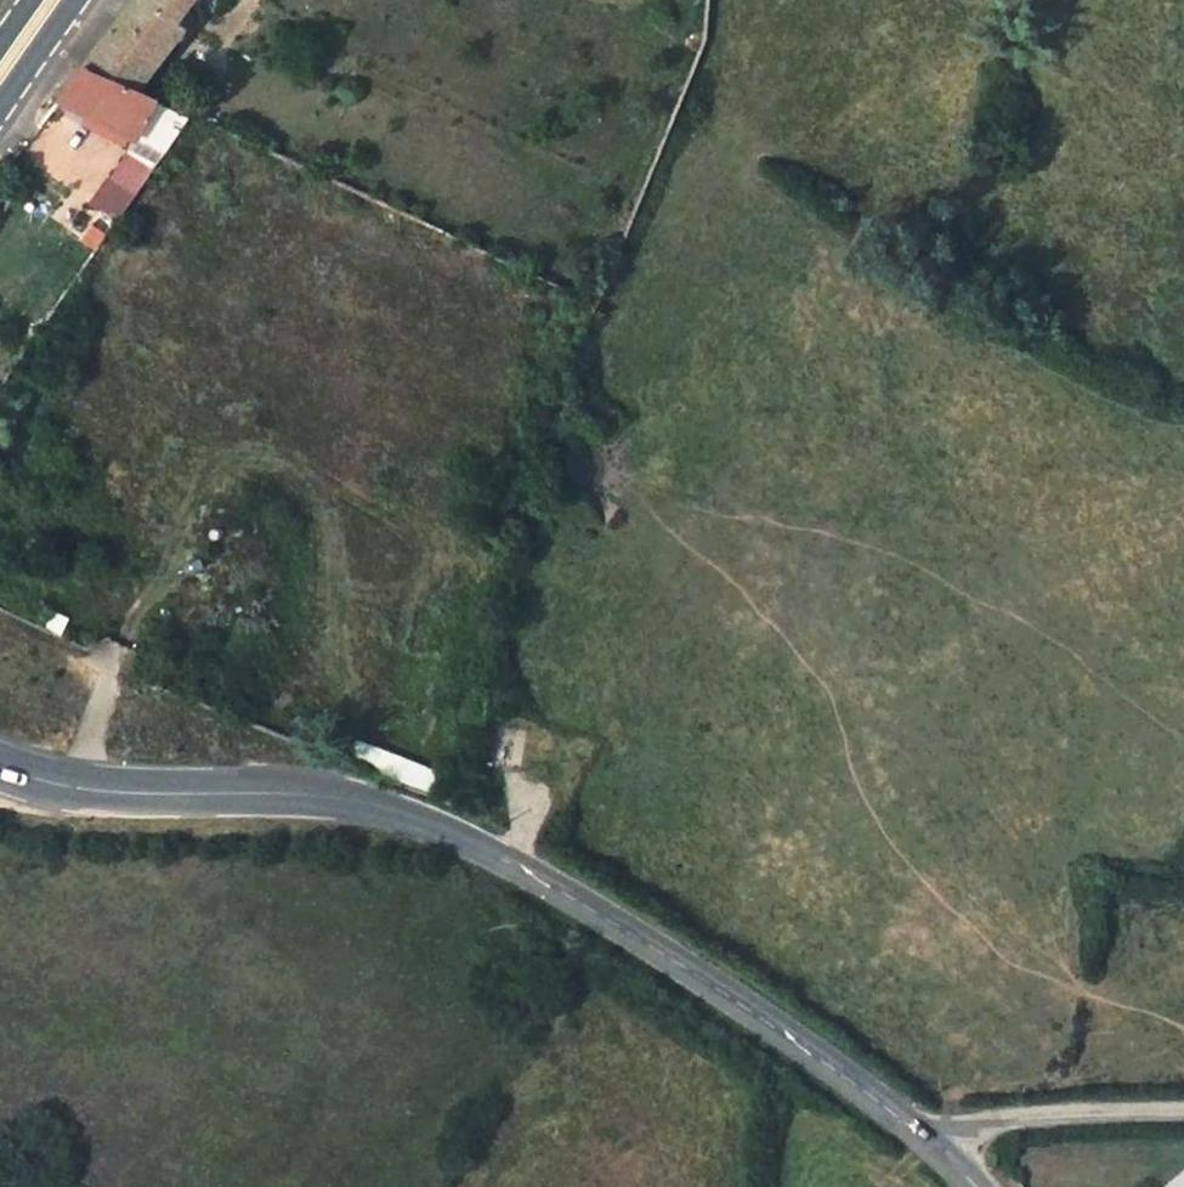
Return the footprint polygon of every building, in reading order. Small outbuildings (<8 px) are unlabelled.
[(118,82),(165,20),(157,13),(165,0),(114,0),(71,58),(118,82)] [(49,87),(124,137),(153,99),(118,82),(71,58),(49,87)] [(136,142),(162,158),(186,119),(160,103),(136,142)] [(100,177),(88,207),(120,220),(132,190),(100,177)]
